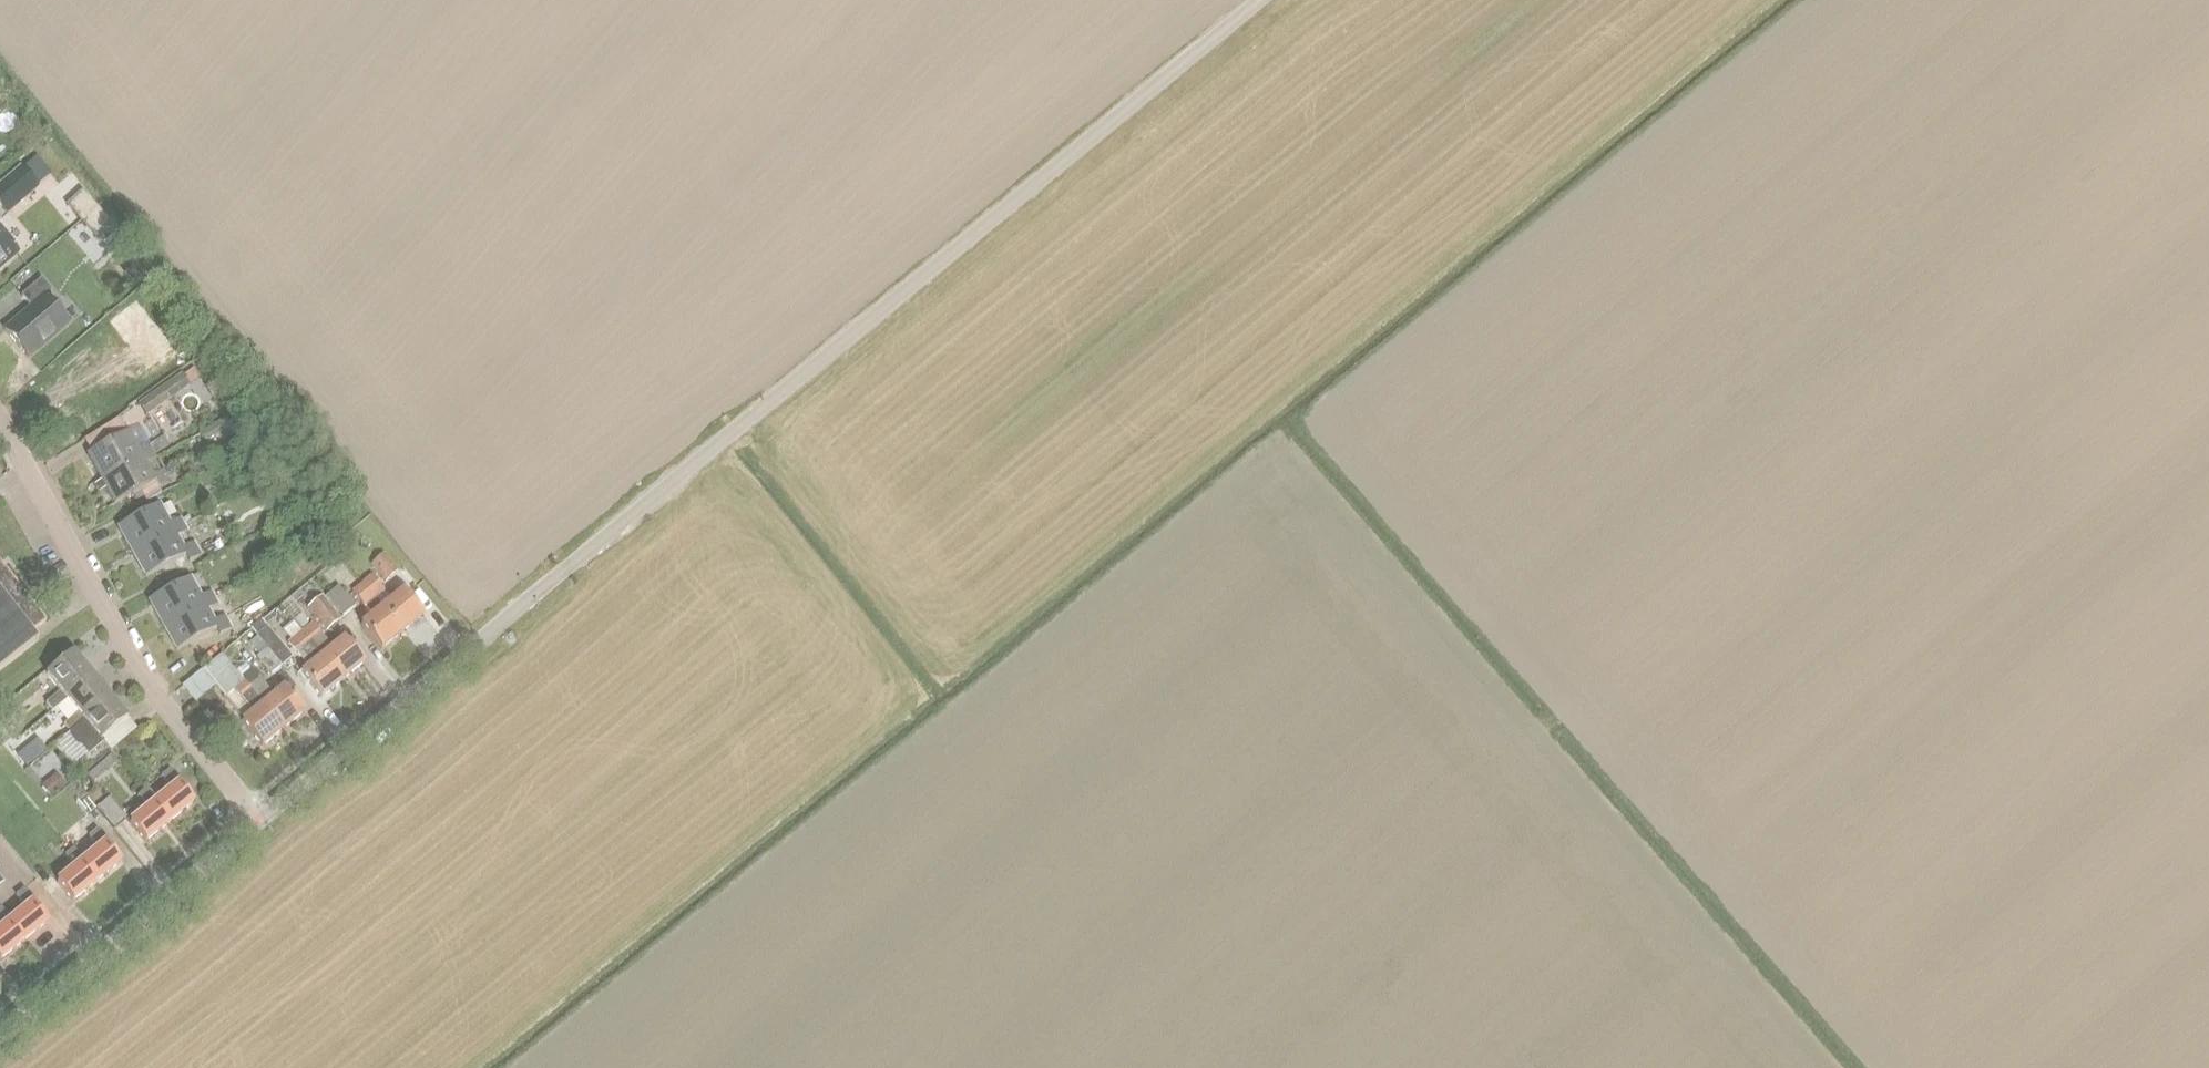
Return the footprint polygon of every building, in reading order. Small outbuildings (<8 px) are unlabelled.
[(42,154),(28,162),(38,180),(52,172),(42,154)] [(20,169),(0,186),(0,206),(8,215),(38,189),(20,169)] [(17,254),(0,234),(0,268),(17,254)] [(30,308),(4,330),(28,359),(67,326),(43,297),(51,291),(40,279),(20,296),(30,308)] [(147,418),(191,388),(183,377),(140,407),(147,418)] [(143,458),(146,466),(158,459),(151,446),(139,452),(129,434),(88,457),(102,482),(143,458)] [(244,452),(240,444),(239,442),(217,453),(222,463),(244,452)] [(152,477),(146,466),(143,458),(102,482),(116,506),(155,484),(159,491),(171,483),(164,470),(152,477)] [(160,507),(119,529),(133,554),(174,532),(177,538),(188,533),(181,520),(170,526),(160,507)] [(174,532),(133,554),(146,579),(186,557),(189,564),(202,557),(195,544),(183,550),(177,538),(174,532)] [(370,565),(385,583),(397,572),(382,555),(370,565)] [(39,643),(32,635),(47,624),(0,564),(0,673),(39,643)] [(364,585),(404,633),(424,617),(404,592),(392,602),(372,578),(364,585)] [(190,580),(150,602),(164,628),(204,605),(208,612),(219,606),(217,601),(224,597),(220,588),(200,599),(190,580)] [(381,652),(404,633),(364,585),(354,593),(373,617),(361,627),(381,652)] [(355,607),(338,587),(326,597),(342,617),(355,607)] [(309,610),(328,633),(340,623),(321,600),(309,610)] [(204,605),(164,628),(177,652),(217,631),(220,637),(233,630),(226,617),(214,624),(208,612),(204,605)] [(281,607),(277,610),(282,616),(285,613),(281,607)] [(303,616),(296,622),(302,629),(309,623),(303,616)] [(268,651),(283,668),(292,660),(267,630),(266,632),(260,625),(252,631),(268,651)] [(365,666),(344,641),(332,650),(313,626),(304,634),(344,682),(365,666)] [(322,700),(344,682),(304,634),(288,646),(308,670),(302,675),(322,700)] [(268,651),(257,660),(272,677),(283,668),(268,651)] [(46,706),(52,713),(52,714),(67,702),(65,699),(91,677),(72,655),(46,677),(60,694),(46,706)] [(284,731),(236,673),(222,656),(203,671),(225,698),(234,691),(253,715),(242,724),(262,749),(284,731)] [(236,673),(284,731),(305,714),(285,689),(273,698),(246,665),(236,673)] [(63,727),(70,735),(71,735),(84,724),(83,721),(109,698),(91,677),(65,699),(67,702),(78,715),(63,727)] [(197,702),(208,717),(222,706),(211,692),(197,702)] [(102,744),(128,722),(109,698),(83,721),(84,724),(95,737),(81,749),(88,757),(103,745),(102,744)] [(0,710),(0,720),(4,725),(16,714),(8,704),(0,710)] [(31,745),(28,748),(37,758),(47,750),(38,740),(31,745)] [(92,782),(116,761),(111,755),(86,776),(92,782)] [(156,803),(154,805),(170,824),(194,804),(177,784),(179,783),(170,772),(162,778),(172,790),(156,803)] [(56,774),(41,787),(51,799),(67,787),(56,774)] [(82,788),(71,796),(86,815),(96,807),(82,788)] [(148,810),(130,825),(146,844),(170,824),(154,805),(156,803),(146,791),(138,798),(148,810)] [(96,809),(114,830),(120,825),(127,818),(109,797),(96,809)] [(84,862),(82,864),(97,883),(121,863),(104,844),(106,842),(97,831),(89,838),(99,850),(84,862)] [(75,869),(56,884),(72,904),(97,883),(82,864),(84,862),(73,850),(65,857),(75,869)] [(11,921),(9,923),(25,942),(48,924),(31,903),(33,902),(24,891),(16,897),(26,909),(11,921)] [(1,909),(0,910),(0,925),(2,929),(0,931),(0,962),(25,942),(9,923),(11,921),(1,909)]
